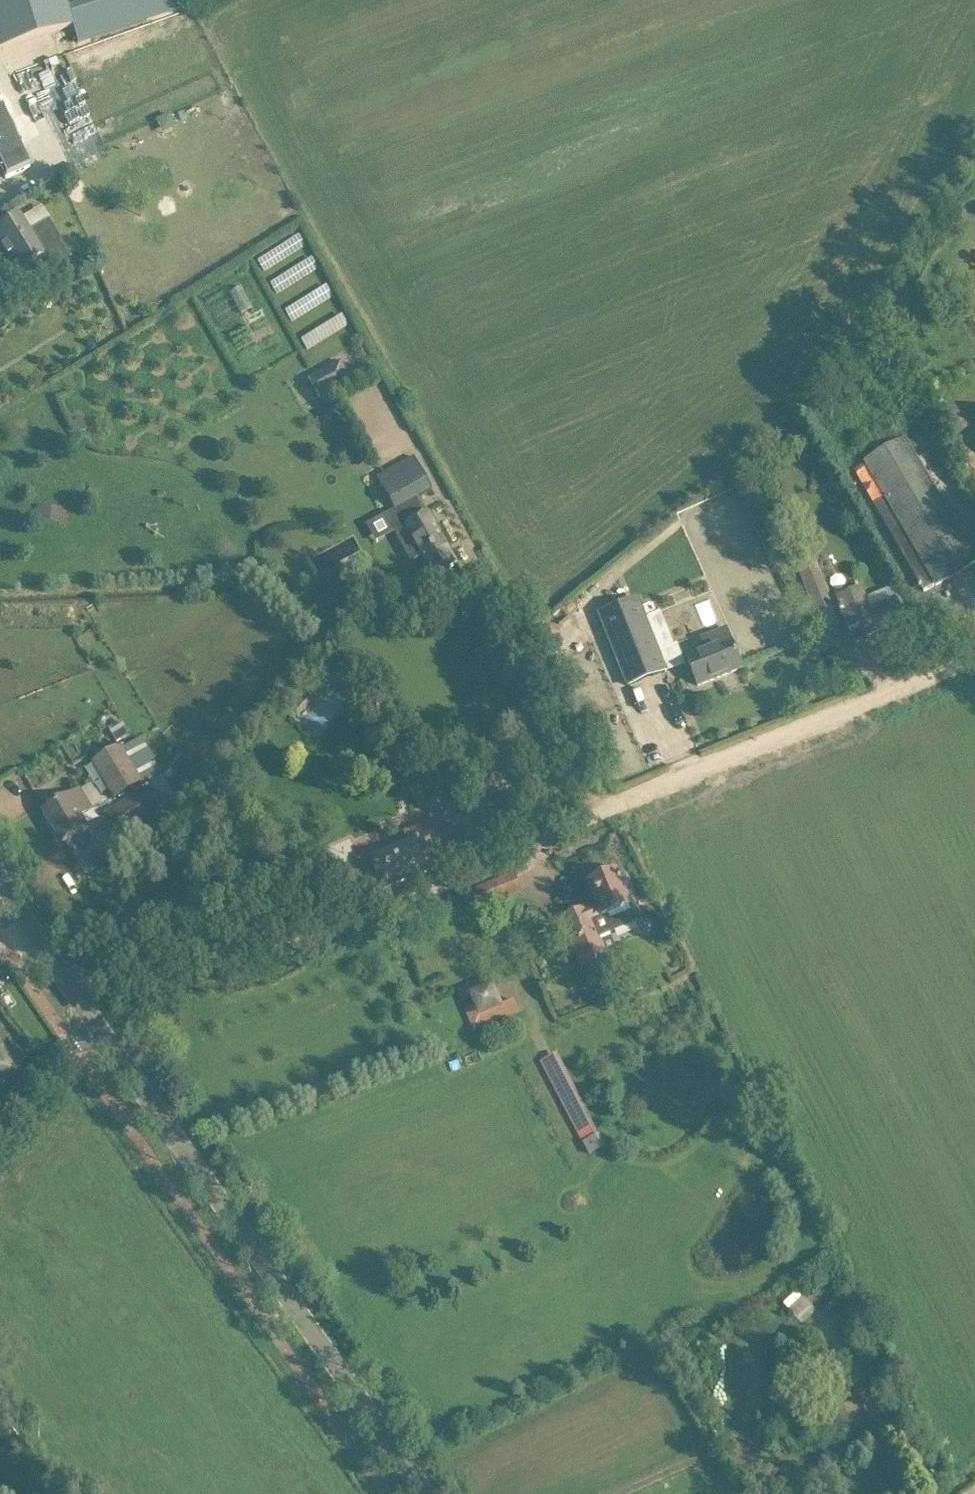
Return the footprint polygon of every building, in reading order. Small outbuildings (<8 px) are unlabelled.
[(72,26),(78,44),(148,21),(179,10),(176,0),(85,0),(66,6),(64,0),(0,0),(0,49),(72,26)] [(5,178),(29,167),(0,105),(0,167),(5,178)] [(0,229),(0,250),(14,273),(41,257),(49,270),(71,256),(48,220),(28,232),(19,217),(0,229)] [(352,382),(348,375),(341,363),(309,380),(320,400),(352,382)] [(925,592),(974,563),(974,559),(908,441),(856,471),(925,592)] [(407,527),(396,533),(413,562),(422,557),(433,579),(460,564),(431,514),(429,515),(420,497),(433,490),(415,458),(377,479),(395,511),(398,510),(407,527)] [(796,571),(814,614),(832,607),(815,563),(796,571)] [(838,601),(843,612),(850,630),(861,626),(867,643),(893,632),(895,636),(904,632),(903,628),(906,627),(895,600),(870,610),(862,591),(838,601)] [(642,608),(638,598),(598,615),(626,685),(663,671),(663,673),(683,665),(676,646),(675,644),(672,645),(658,611),(656,612),(654,606),(651,605),(642,608)] [(685,660),(688,668),(696,686),(740,668),(730,642),(685,660)] [(94,762),(117,800),(156,775),(135,742),(121,750),(119,747),(94,762)] [(107,815),(121,837),(165,810),(150,786),(121,806),(107,815)] [(80,817),(91,810),(80,791),(45,813),(63,843),(87,828),(80,817)] [(230,830),(242,817),(242,816),(242,815),(242,814),(242,813),(241,812),(241,811),(240,810),(239,810),(238,809),(237,809),(236,809),(235,809),(234,809),(233,810),(232,810),(222,823),(230,830)] [(463,821),(470,838),(488,831),(481,813),(463,821)] [(434,829),(431,822),(403,833),(407,840),(359,860),(364,874),(372,892),(447,861),(439,842),(434,829)] [(471,893),(477,906),(502,896),(504,902),(522,894),(514,873),(471,893)] [(634,908),(640,905),(627,876),(617,880),(614,873),(587,885),(594,905),(560,920),(588,983),(612,972),(598,940),(640,922),(634,908)] [(457,989),(474,1030),(520,1013),(514,999),(499,1005),(488,976),(457,989)] [(20,1071),(0,1043),(0,1085),(20,1071)] [(542,1062),(589,1152),(604,1144),(558,1054),(542,1062)] [(868,1402),(858,1407),(866,1424),(876,1419),(886,1415),(877,1397),(868,1402)] [(44,1493),(63,1493),(56,1484),(43,1492),(44,1493)]
